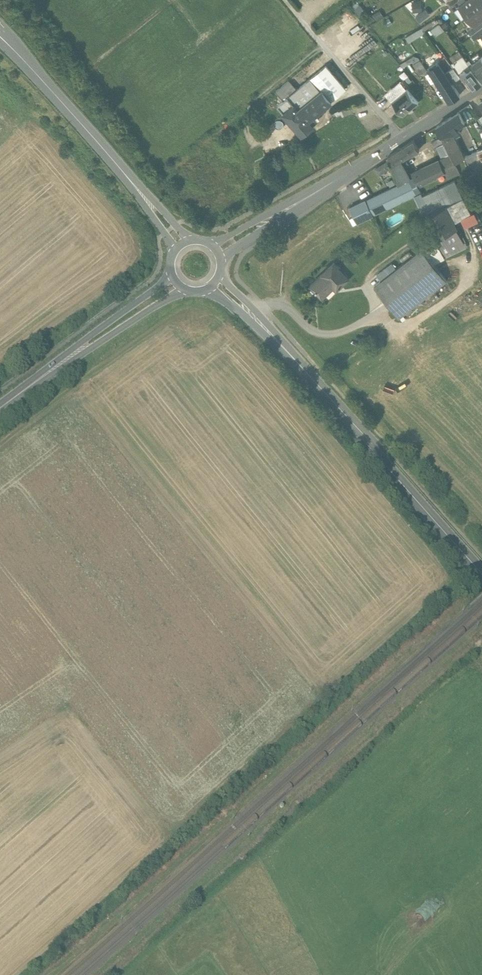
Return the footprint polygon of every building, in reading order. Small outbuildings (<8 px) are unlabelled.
[(446,3),(450,8),(461,0),(449,0),(446,3)] [(448,10),(452,15),(459,9),(466,3),(463,0),(461,0),(450,8),(448,10)] [(459,9),(466,19),(481,6),(481,0),(470,0),(466,3),(459,9)] [(411,13),(421,12),(420,2),(409,3),(411,13)] [(466,19),(474,28),(481,22),(481,21),(481,6),(466,19)] [(467,33),(470,38),(481,29),(481,24),(481,22),(474,28),(467,33)] [(434,37),(442,31),(436,24),(429,29),(434,37)] [(470,38),(474,43),(481,37),(481,29),(470,38)] [(481,85),(471,72),(462,58),(453,65),(460,75),(472,91),(481,85)] [(481,60),(471,67),(481,81),(481,61),(481,60)] [(286,117),(291,123),(301,136),(312,127),(307,121),(313,117),(345,91),(325,67),(295,92),(288,83),(275,93),(283,102),(277,107),(286,117)] [(441,72),(433,77),(437,84),(445,79),(441,72)] [(459,80),(455,73),(445,79),(450,85),(459,80)] [(450,85),(445,79),(437,84),(450,104),(459,98),(450,85)] [(418,105),(406,91),(391,104),(403,118),(418,105)] [(459,115),(451,120),(456,130),(464,126),(459,115)] [(313,117),(307,121),(312,127),(318,123),(313,117)] [(451,120),(436,130),(441,139),(441,140),(444,145),(450,159),(459,155),(452,139),(457,136),(454,132),(456,130),(451,120)] [(441,139),(431,145),(434,151),(437,150),(437,149),(444,145),(441,140),(441,139)] [(413,143),(387,160),(393,174),(397,187),(408,181),(405,175),(399,164),(419,153),(413,143)] [(418,189),(457,171),(450,159),(444,145),(437,149),(437,150),(444,162),(412,177),(418,189)] [(461,159),(459,155),(450,159),(457,171),(462,182),(481,174),(481,153),(465,159),(465,157),(461,159)] [(381,164),(372,169),(376,176),(385,171),(381,164)] [(397,187),(365,202),(373,218),(416,197),(408,181),(397,187)] [(454,183),(422,198),(430,216),(423,218),(436,245),(441,255),(442,255),(463,244),(457,231),(453,223),(470,215),(454,183)] [(358,225),(373,218),(365,202),(349,209),(358,225)] [(441,255),(436,245),(427,249),(435,265),(444,260),(442,255),(441,255)] [(422,250),(396,270),(392,264),(376,276),(381,282),(374,287),(399,318),(446,281),(422,250)] [(334,263),(311,285),(316,289),(315,290),(321,297),(326,293),(324,291),(329,287),(338,289),(341,286),(341,285),(348,278),(334,263)]
